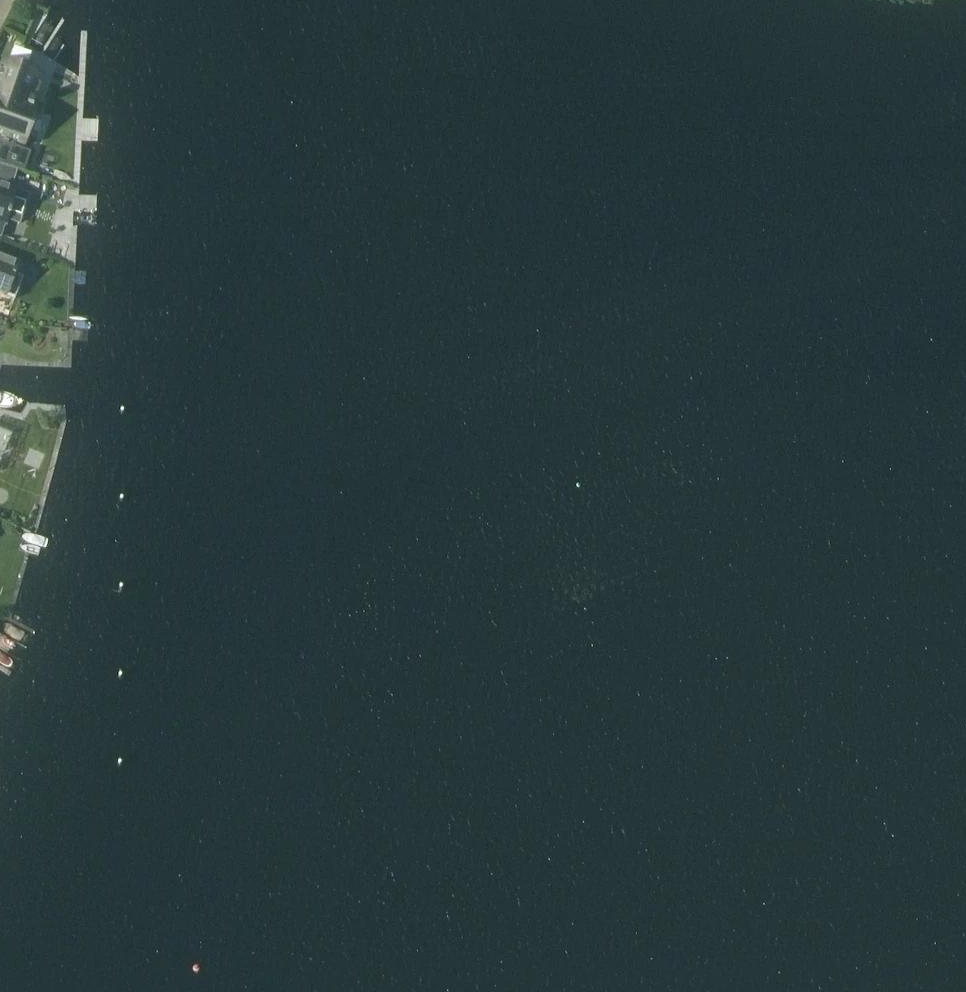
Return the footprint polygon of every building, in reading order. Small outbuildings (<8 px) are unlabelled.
[(17,169),(23,171),(30,149),(14,144),(15,142),(24,145),(36,108),(31,106),(42,75),(26,69),(31,53),(14,47),(9,63),(1,61),(0,64),(0,163),(17,169)] [(0,235),(6,219),(17,223),(27,193),(16,190),(18,186),(12,184),(17,169),(0,163),(0,235)] [(8,294),(16,297),(23,277),(16,274),(21,261),(0,253),(0,291),(8,294)]
